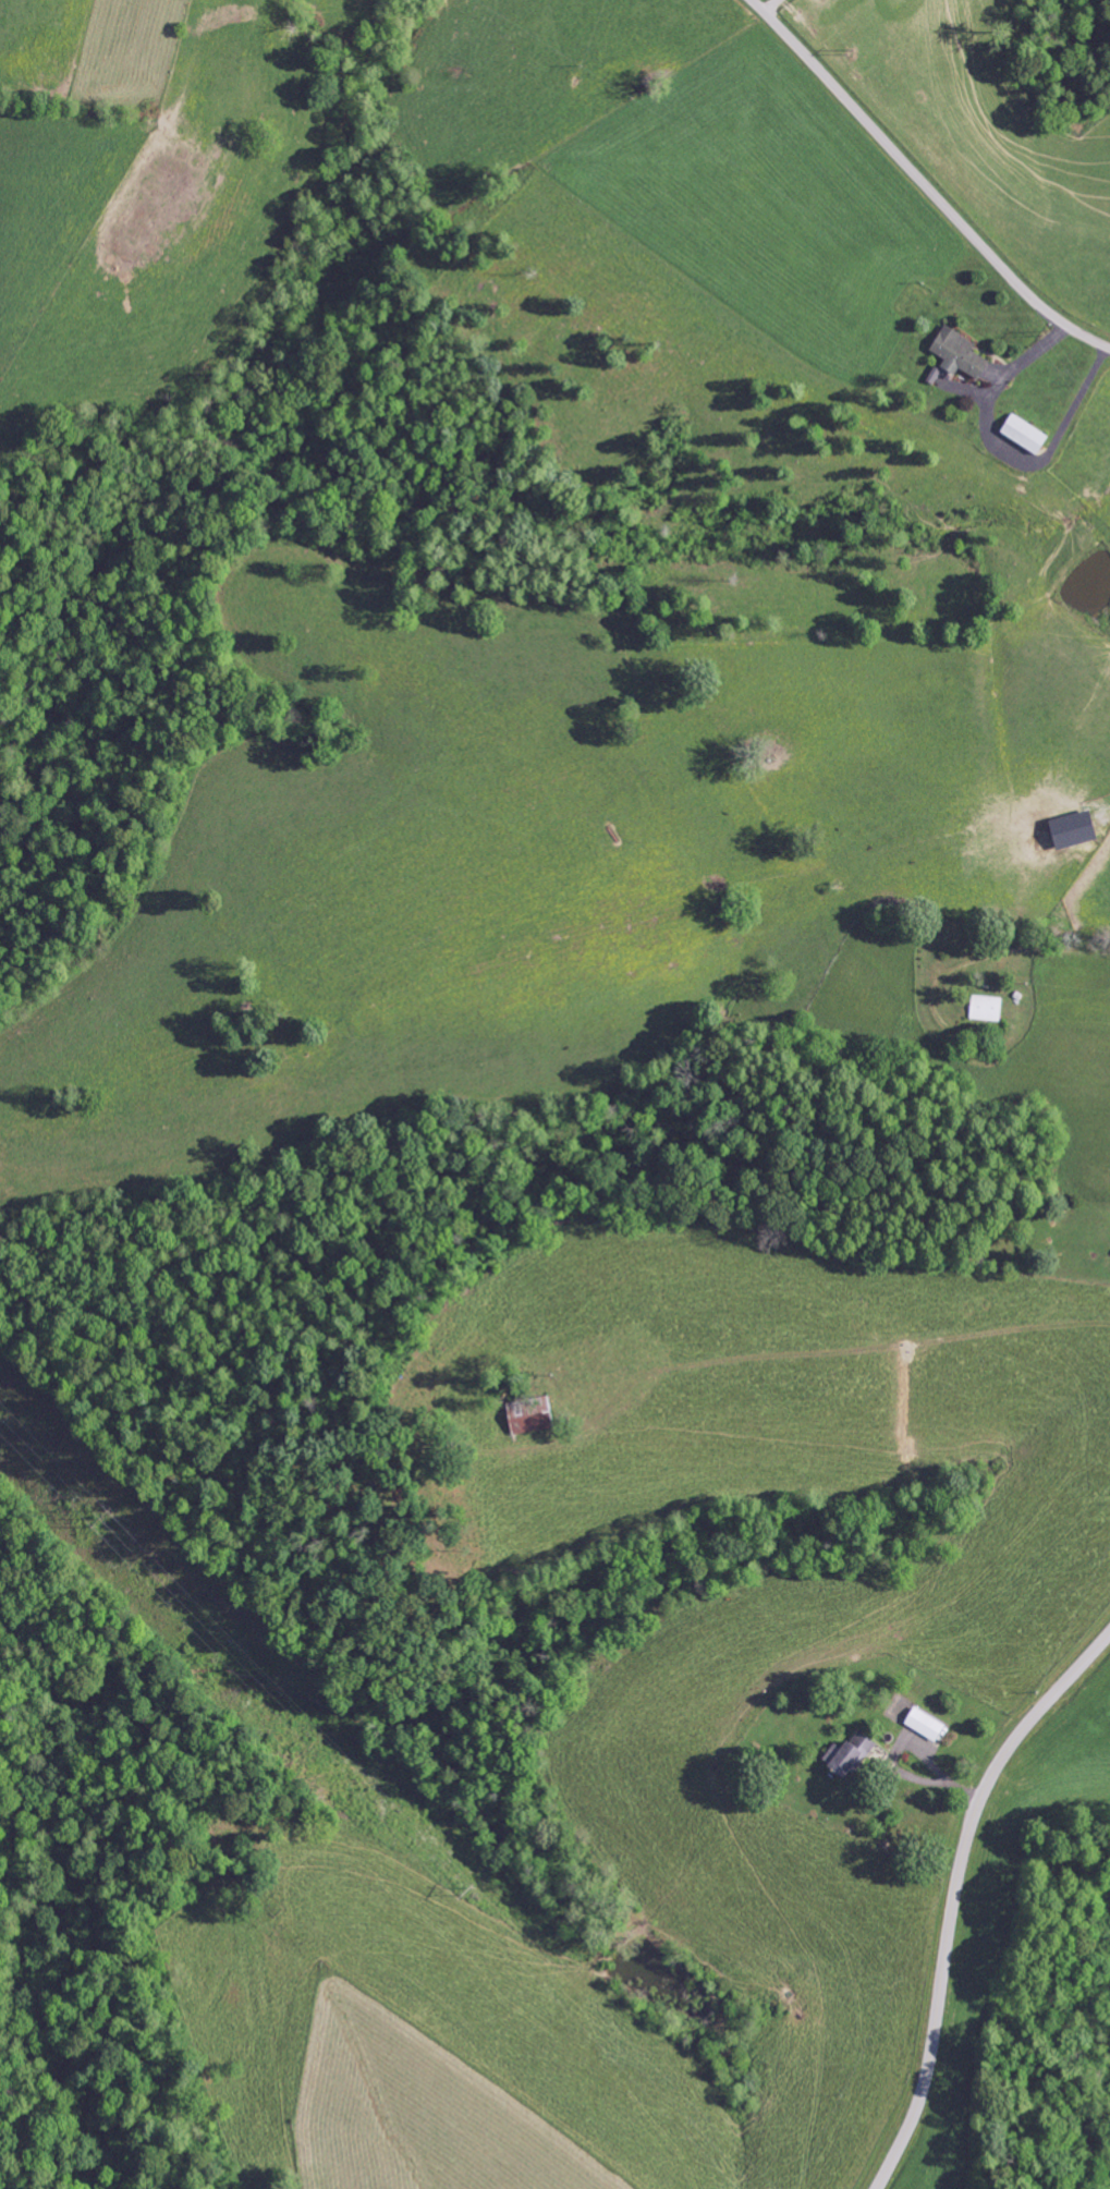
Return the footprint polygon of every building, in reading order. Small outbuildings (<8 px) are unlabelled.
[(963,369),(985,380),(994,361),(977,352),(981,343),(947,327),(935,352),(947,358),(943,367),(960,375),(963,369)] [(1042,456),(1053,436),(1015,415),(1004,435),(1042,456)] [(1104,842),(1099,813),(1058,820),(1063,849),(1104,842)] [(1004,998),(973,997),(972,1021),(1003,1022),(1004,998)] [(555,1405),(545,1406),(544,1399),(513,1403),(516,1435),(558,1430),(555,1405)] [(827,1757),(850,1778),(881,1744),(865,1729),(847,1748),(841,1742),(827,1757)]
